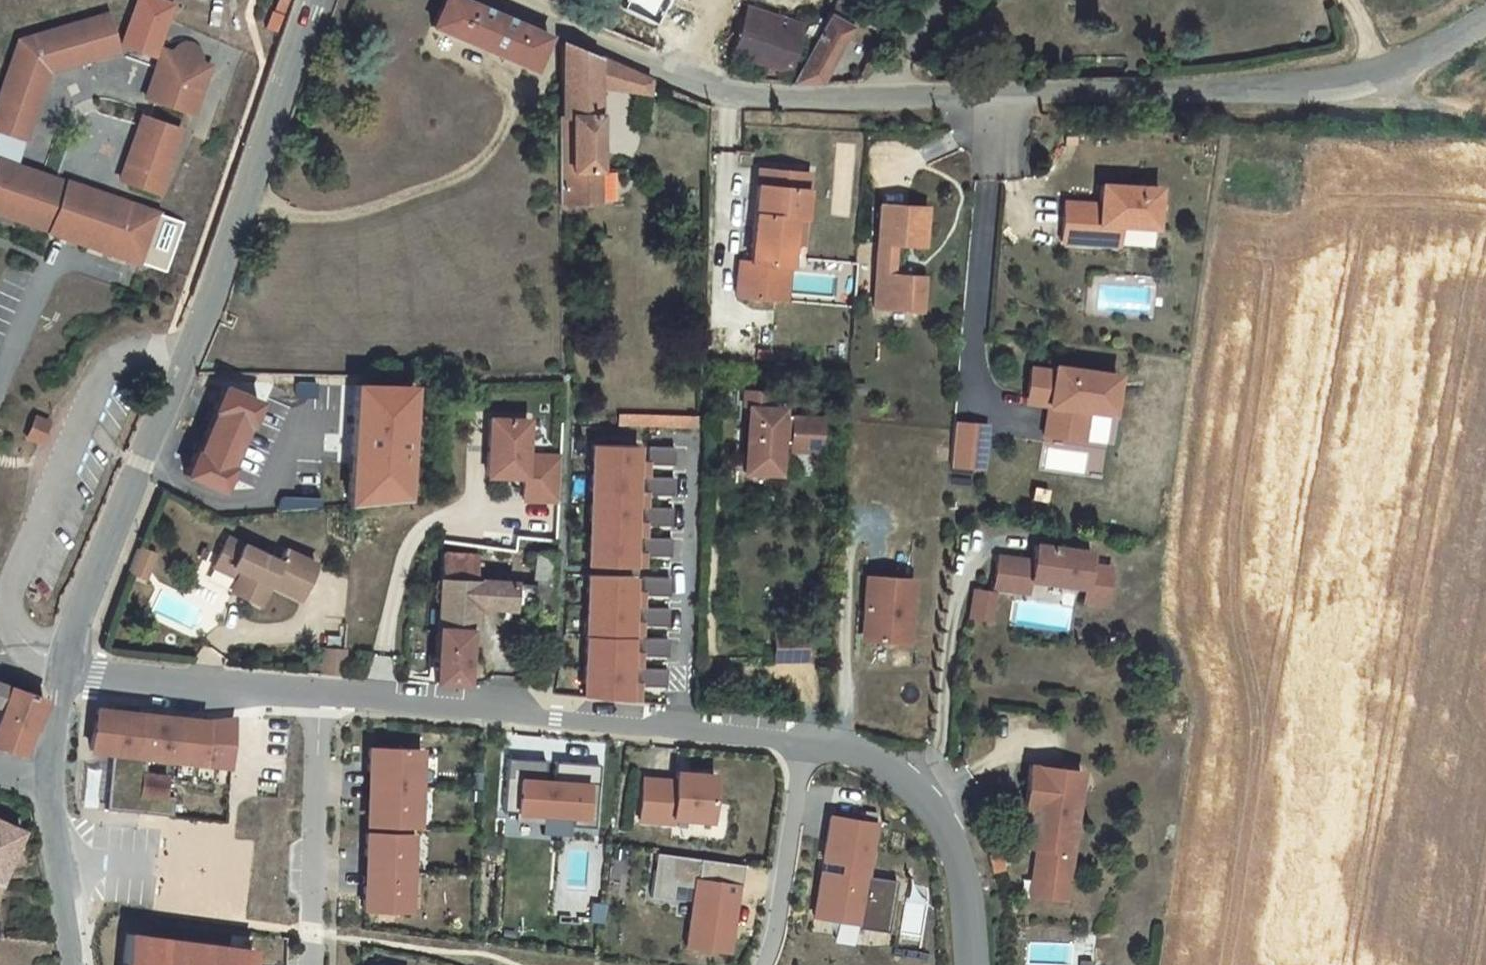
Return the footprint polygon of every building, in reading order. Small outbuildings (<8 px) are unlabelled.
[(275,12),(284,15),(289,0),(279,0),(275,12)] [(531,67),(543,38),(460,0),(439,0),(429,22),(531,67)] [(615,12),(616,12),(622,0),(593,0),(615,12)] [(655,4),(651,44),(667,45),(672,6),(655,4)] [(741,6),(727,47),(786,65),(799,25),(741,6)] [(854,23),(829,8),(789,83),(818,86),(854,23)] [(107,12),(98,15),(110,22),(107,12)] [(0,98),(0,129),(18,135),(30,129),(46,79),(40,78),(41,74),(35,72),(37,66),(46,57),(52,55),(54,61),(57,60),(59,67),(109,52),(115,39),(110,22),(98,15),(45,31),(46,34),(21,41),(12,65),(11,64),(0,98)] [(118,49),(115,39),(109,52),(118,49)] [(174,51),(164,48),(148,95),(196,111),(212,63),(202,60),(202,53),(201,50),(196,44),(190,41),(186,41),(182,42),(176,47),(174,51)] [(557,43),(561,201),(596,204),(592,85),(643,91),(644,79),(557,43)] [(40,78),(46,79),(49,70),(59,67),(57,60),(54,61),(52,55),(46,57),(37,66),(35,72),(41,74),(40,78)] [(123,176),(130,179),(137,161),(143,163),(154,131),(148,128),(151,117),(144,114),(123,176)] [(182,127),(151,117),(148,128),(154,131),(143,163),(137,161),(130,179),(162,189),(182,127)] [(30,129),(18,135),(27,138),(30,129)] [(873,157),(893,159),(894,142),(874,141),(873,157)] [(53,231),(53,233),(145,263),(161,213),(69,183),(69,184),(0,161),(0,214),(53,231)] [(806,171),(756,166),(746,259),(736,259),(732,294),(781,300),(791,216),(800,217),(806,171)] [(1062,201),(1060,241),(1117,244),(1117,230),(1111,230),(1111,223),(1117,224),(1153,225),(1155,186),(1098,182),(1096,203),(1062,201)] [(874,205),(869,308),(915,310),(917,276),(887,275),(888,244),(918,245),(920,207),(874,205)] [(858,261),(808,260),(808,301),(857,302),(858,261)] [(1031,367),(1027,392),(1049,395),(1048,405),(1044,435),(1064,437),(1065,427),(1084,429),(1086,409),(1111,412),(1117,374),(1053,365),(1053,370),(1031,367)] [(412,388),(352,385),(345,500),(405,504),(412,388)] [(770,391),(742,390),(742,408),(747,409),(745,474),(764,474),(765,464),(781,464),(782,443),(792,443),(791,451),(823,452),(824,419),(782,417),(783,409),(770,408),(770,391)] [(218,391),(182,469),(218,484),(254,406),(218,391)] [(1027,392),(1026,402),(1048,405),(1049,395),(1027,392)] [(620,425),(702,426),(702,414),(620,413),(620,425)] [(25,434),(40,441),(50,421),(36,414),(25,434)] [(484,418),(482,475),(519,477),(518,500),(552,502),(554,464),(521,462),(521,455),(523,420),(484,418)] [(953,422),(949,464),(973,466),(974,456),(982,457),(985,424),(953,422)] [(1065,427),(1064,437),(1067,445),(1084,429),(1065,427)] [(643,442),(592,441),(589,564),(640,565),(643,442)] [(658,442),(657,460),(677,461),(678,443),(658,442)] [(554,457),(521,455),(521,462),(554,464),(554,457)] [(974,456),(973,466),(981,467),(982,457),(974,456)] [(781,464),(765,464),(764,474),(781,475),(781,464)] [(654,473),(655,493),(676,492),(675,472),(654,473)] [(1050,502),(1053,487),(1033,483),(1030,498),(1050,502)] [(314,566),(282,548),(275,561),(225,536),(213,558),(246,574),(235,596),(255,606),(265,585),(296,600),(314,566)] [(446,542),(444,576),(478,579),(480,544),(446,542)] [(1035,558),(1000,554),(996,586),(1032,591),(1033,578),(1089,585),(1090,585),(1093,563),(1094,550),(1038,542),(1035,558)] [(135,550),(126,574),(143,579),(148,565),(142,563),(145,554),(135,550)] [(246,574),(213,558),(210,565),(235,578),(227,592),(235,596),(246,574)] [(1114,564),(1093,563),(1090,585),(1089,585),(1087,598),(1109,601),(1114,564)] [(640,572),(589,571),(586,694),(636,695),(640,572)] [(642,572),(641,692),(669,692),(670,573),(642,572)] [(871,609),(870,638),(912,640),(915,577),(868,575),(867,610),(871,609)] [(478,579),(444,576),(441,610),(436,676),(464,678),(467,630),(477,631),(479,604),(516,607),(518,581),(478,579)] [(996,591),(975,588),(971,615),(992,619),(996,591)] [(809,620),(778,620),(778,647),(809,647),(809,620)] [(41,696),(4,684),(0,700),(0,747),(27,753),(34,720),(40,721),(45,698),(41,696)] [(118,747),(112,807),(145,810),(177,814),(180,790),(170,789),(172,770),(150,768),(151,750),(155,712),(135,710),(94,706),(90,745),(118,747)] [(155,712),(151,750),(234,759),(238,721),(203,717),(155,712)] [(414,750),(359,748),(356,826),(411,828),(414,750)] [(503,809),(515,810),(514,813),(574,817),(573,825),(595,826),(598,783),(586,783),(586,782),(544,779),(545,760),(507,757),(503,809)] [(1036,850),(1033,880),(1060,883),(1063,853),(1072,854),(1081,774),(1028,768),(1024,813),(1031,813),(1029,834),(1038,834),(1036,850)] [(713,775),(674,772),(671,821),(709,823),(713,775)] [(673,781),(639,778),(636,822),(670,825),(673,781)] [(809,918),(857,925),(886,930),(893,884),(864,880),(873,825),(825,817),(809,918)] [(26,836),(0,827),(0,907),(26,836)] [(407,836),(356,834),(353,911),(403,913),(407,836)] [(1029,834),(1028,849),(1036,850),(1038,834),(1029,834)] [(1000,852),(990,855),(995,873),(1005,870),(1000,852)] [(1060,883),(1033,880),(1031,897),(1068,901),(1072,854),(1063,853),(1060,883)] [(690,886),(683,947),(729,952),(736,893),(740,866),(653,855),(650,881),(649,880),(647,897),(667,900),(669,884),(690,886)] [(124,964),(257,964),(260,946),(128,930),(124,964)]
